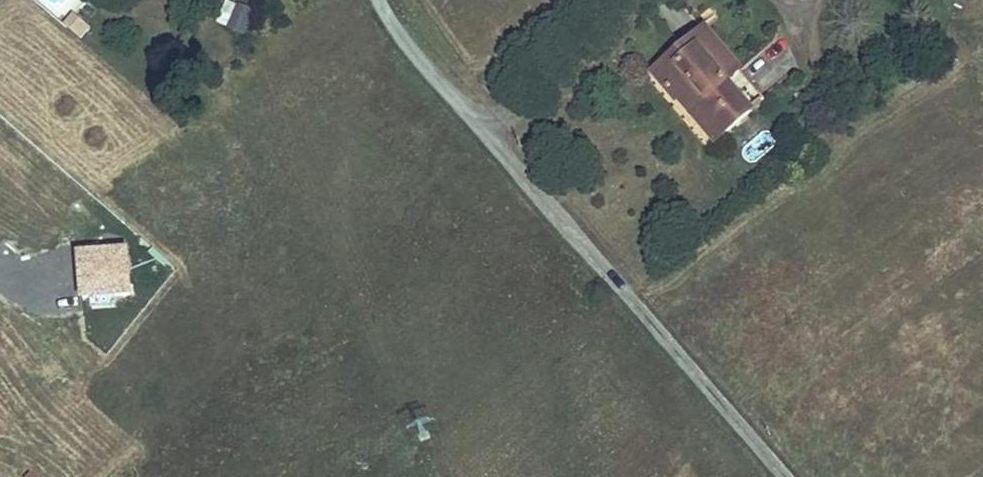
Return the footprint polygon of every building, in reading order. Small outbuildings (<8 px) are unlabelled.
[(229,28),(238,6),(227,1),(217,23),(229,28)] [(245,35),(255,12),(239,5),(229,28),(245,35)] [(82,38),(90,25),(72,13),(63,26),(82,38)] [(751,111),(726,82),(739,71),(705,30),(682,49),(688,56),(659,81),(676,101),(678,99),(715,142),(751,111)] [(659,81),(688,56),(682,49),(653,74),(659,81)] [(764,100),(739,71),(726,82),(751,111),(764,100)]
